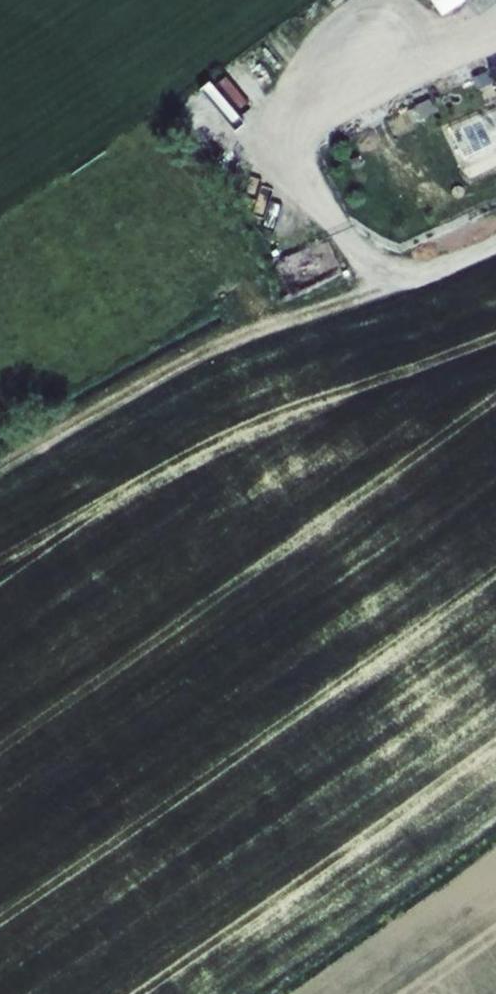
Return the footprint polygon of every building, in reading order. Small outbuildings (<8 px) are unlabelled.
[(443,14),(465,0),(434,0),(443,14)] [(475,16),(495,1),(495,0),(466,0),(475,16)]
